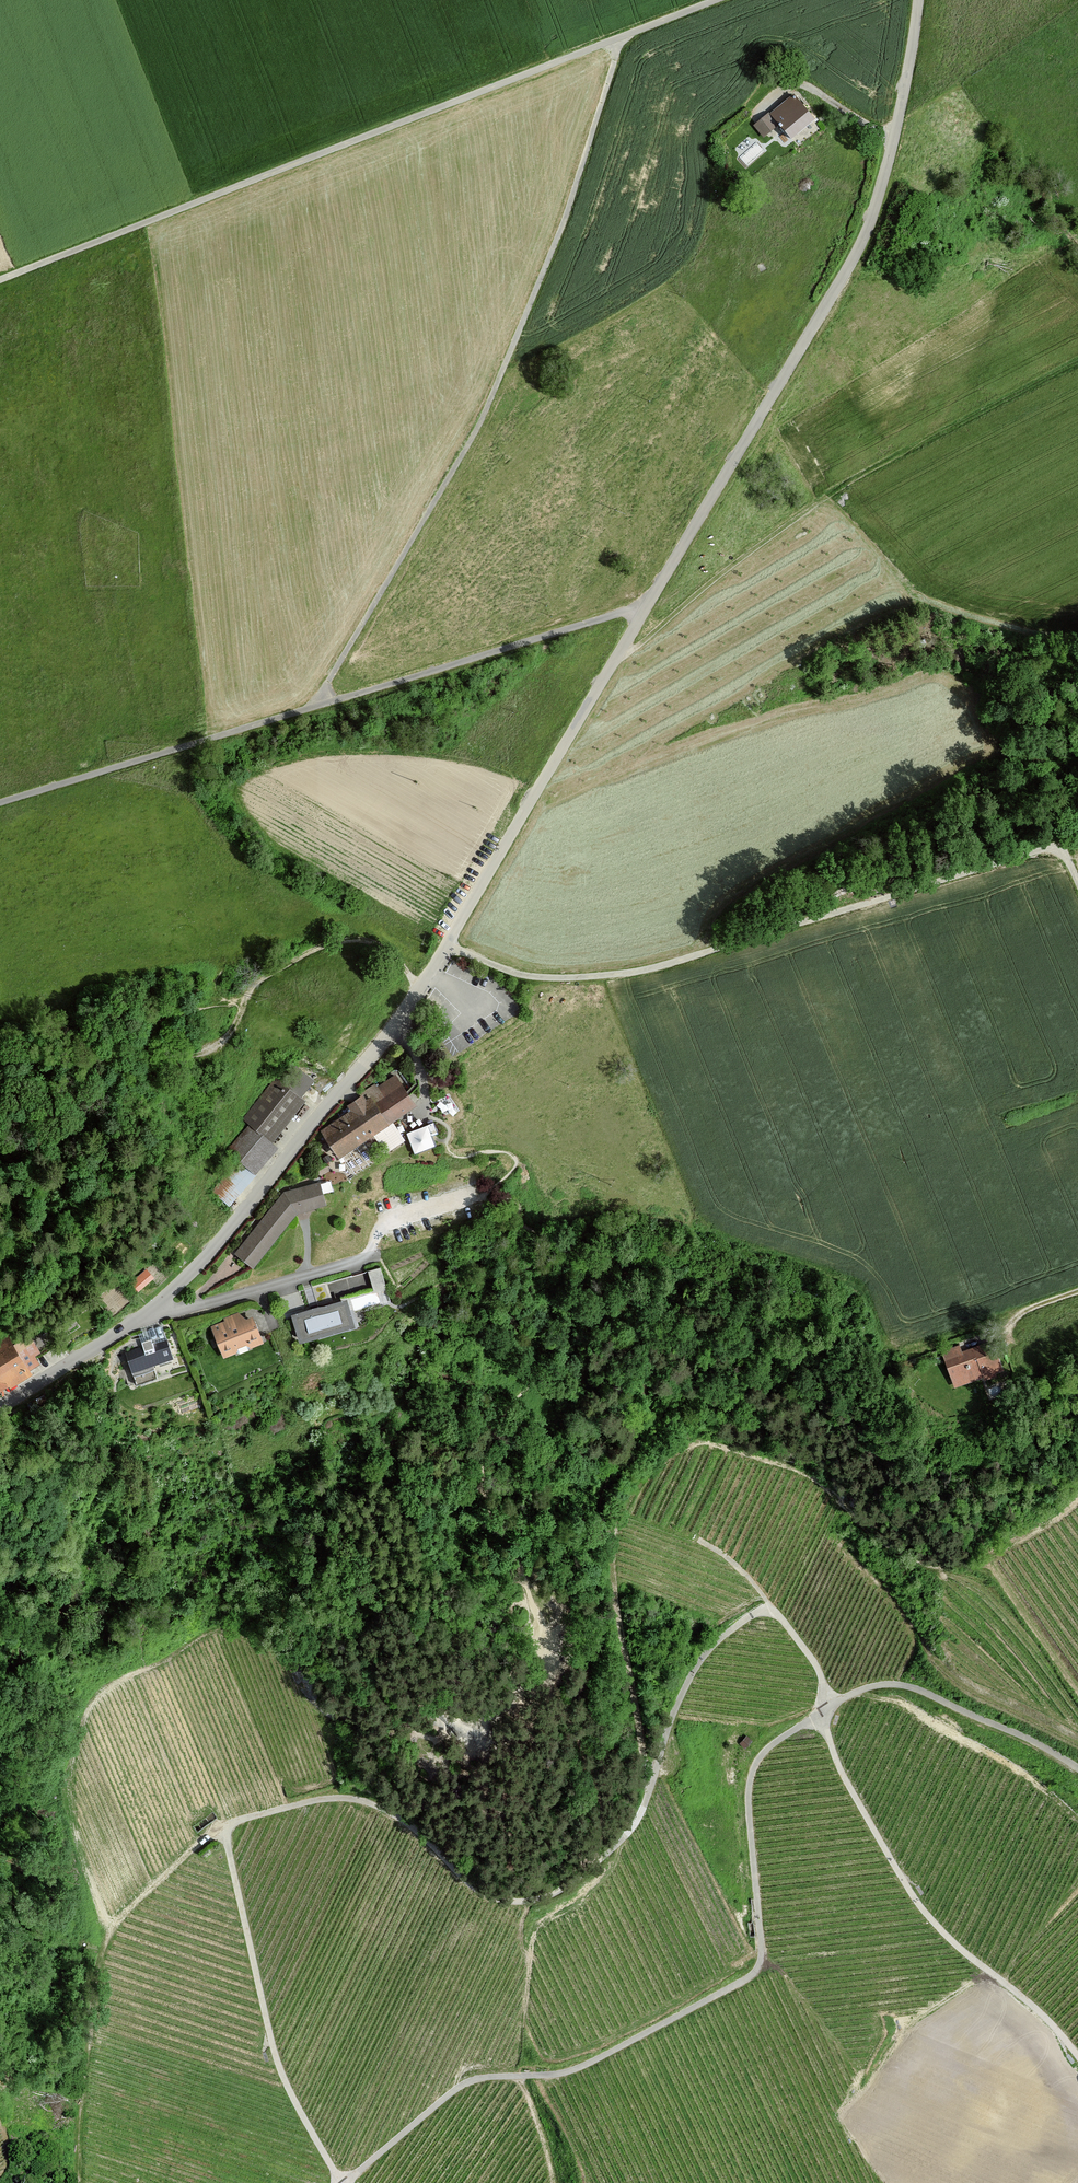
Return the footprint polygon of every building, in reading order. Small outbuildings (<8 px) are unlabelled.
[(794,93),(770,113),(779,125),(791,139),(815,119),(794,93)] [(769,112),(753,125),(763,138),(779,125),(770,113),(769,112)] [(292,1062),(278,1079),(301,1098),(315,1081),(292,1062)] [(351,1111),(320,1131),(339,1159),(390,1126),(389,1125),(400,1118),(417,1107),(396,1075),(377,1087),(375,1084),(360,1094),(361,1096),(347,1106),(351,1111)] [(272,1144),(306,1102),(301,1098),(278,1079),(276,1077),(241,1119),(248,1124),(226,1151),(237,1160),(256,1176),(278,1149),(272,1144)] [(438,1134),(434,1123),(407,1133),(415,1155),(436,1146),(432,1136),(438,1134)] [(237,1160),(211,1191),(230,1206),(256,1176),(237,1160)] [(288,1191),(283,1192),(234,1254),(253,1269),(297,1214),(300,1213),(326,1206),(323,1194),(320,1183),(320,1182),(288,1191)] [(381,1268),(368,1271),(374,1293),(378,1292),(381,1303),(381,1305),(390,1302),(381,1268)] [(146,1269),(130,1283),(138,1292),(154,1278),(146,1269)] [(358,1329),(349,1300),(293,1316),(302,1345),(358,1329)] [(213,1326),(225,1359),(266,1344),(255,1317),(248,1320),(241,1313),(226,1319),(226,1321),(213,1326)] [(9,1387),(10,1389),(33,1376),(30,1371),(40,1365),(35,1357),(41,1353),(30,1336),(14,1346),(8,1337),(0,1342),(0,1392),(9,1387)] [(151,1340),(141,1343),(143,1347),(125,1353),(137,1386),(158,1379),(154,1366),(174,1360),(166,1339),(152,1343),(151,1340)] [(941,1352),(954,1389),(983,1378),(984,1381),(997,1377),(996,1374),(1004,1371),(993,1341),(962,1352),(960,1345),(941,1352)] [(753,1739),(746,1734),(739,1743),(746,1748),(753,1739)] [(214,1852),(209,1847),(201,1854),(205,1859),(214,1852)]
